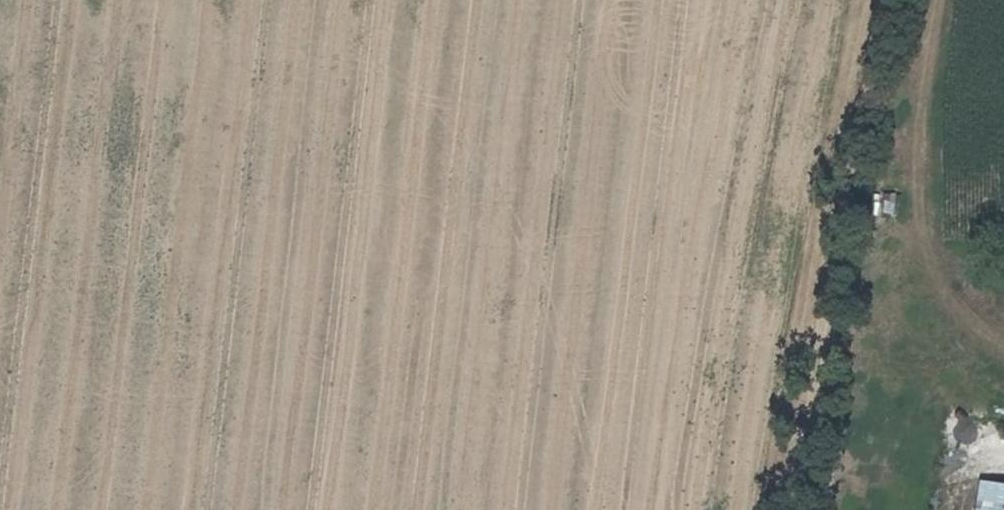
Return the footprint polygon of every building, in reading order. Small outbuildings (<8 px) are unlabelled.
[(997,492),(994,509),(1003,509),(1003,494),(997,492)]
